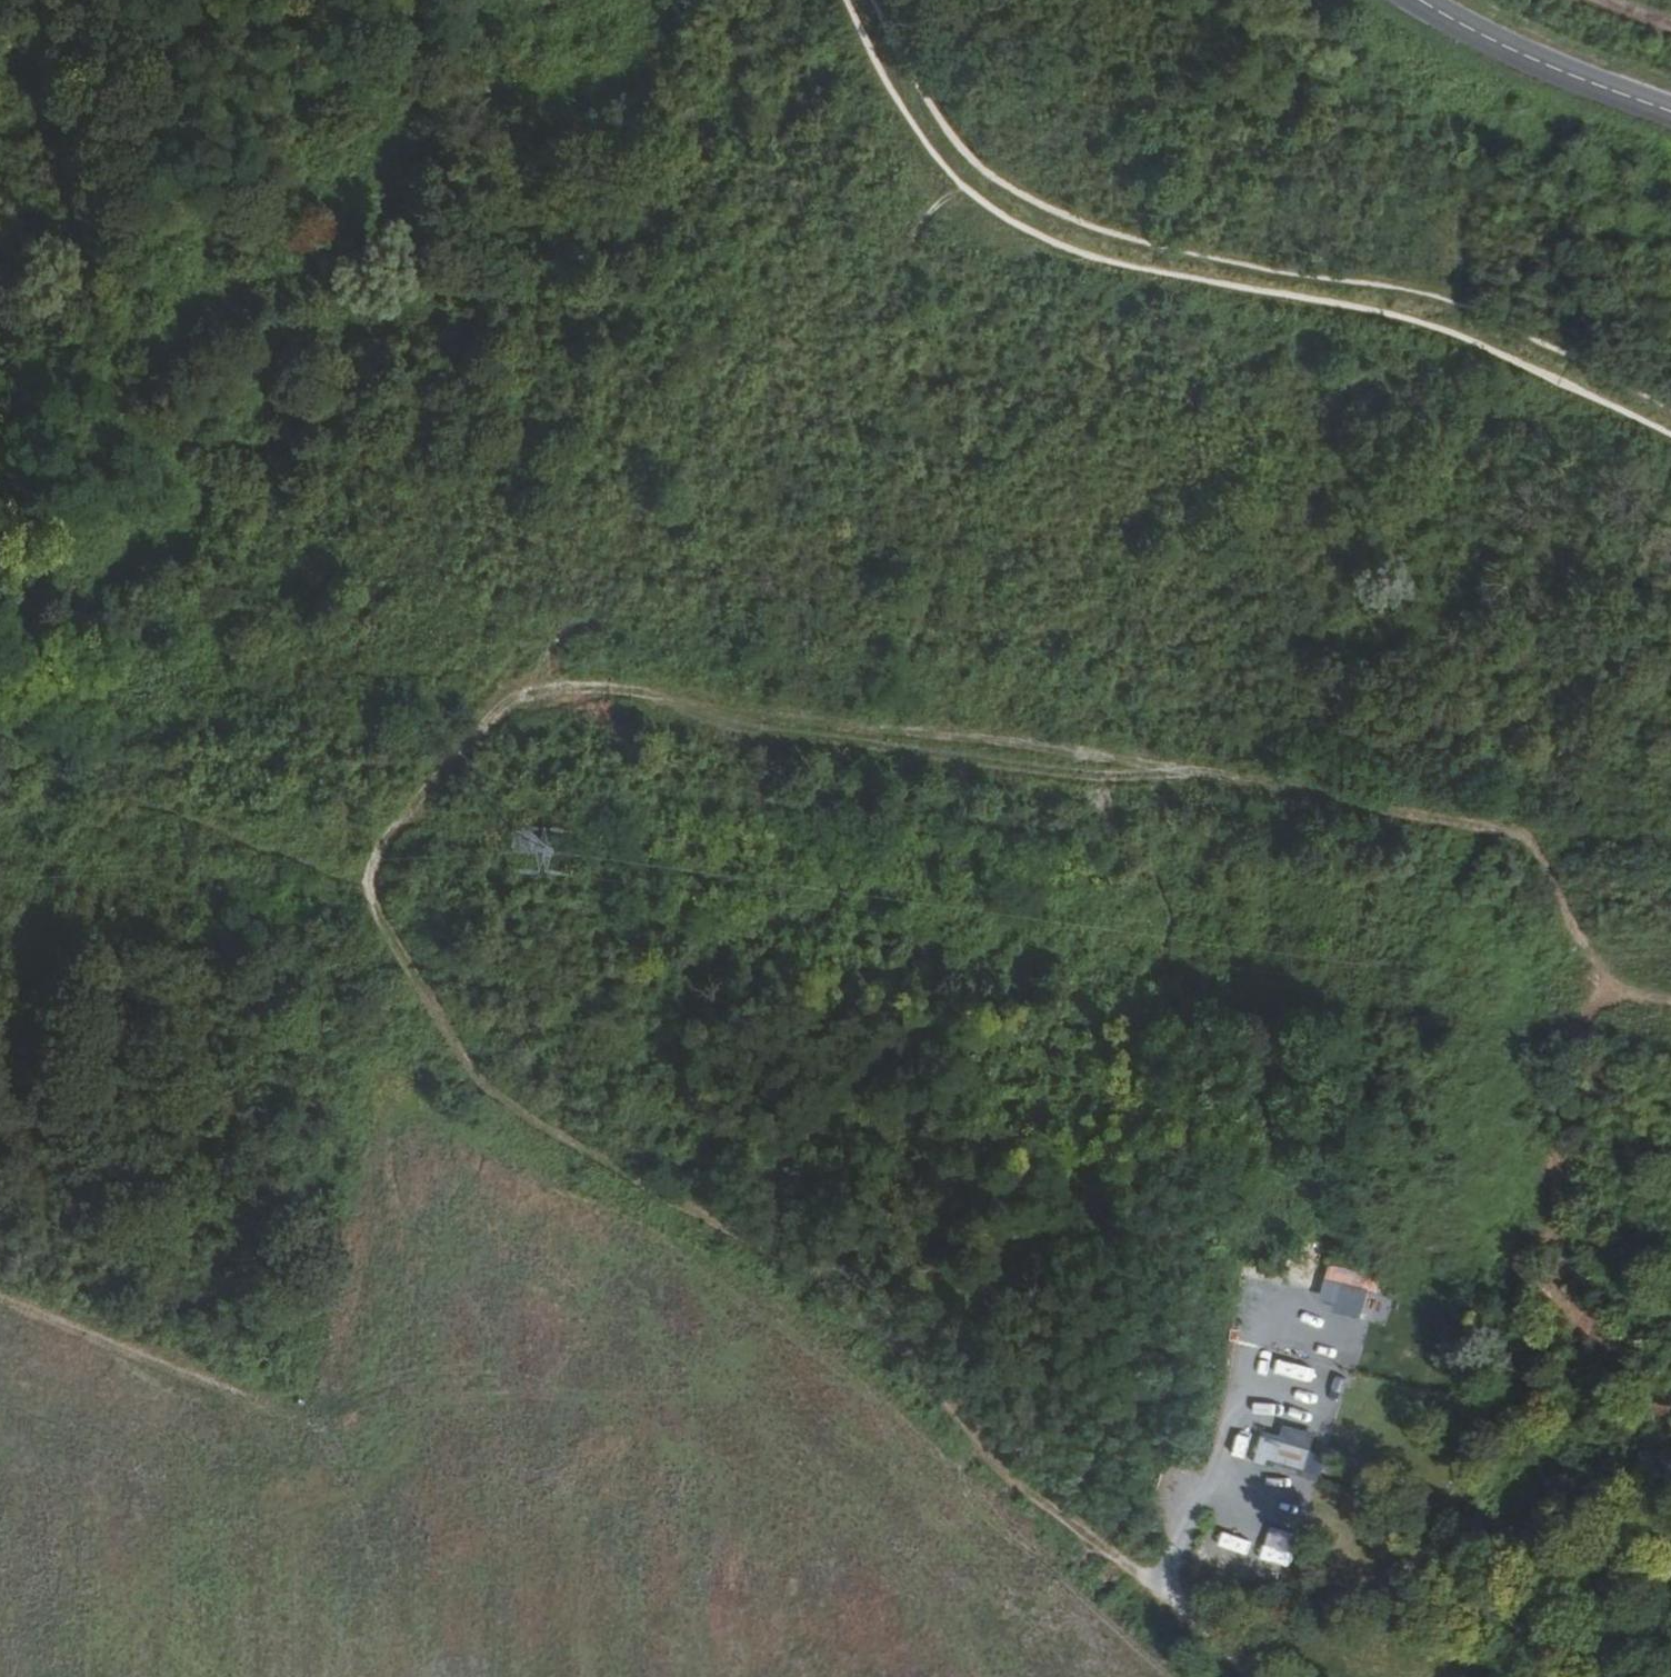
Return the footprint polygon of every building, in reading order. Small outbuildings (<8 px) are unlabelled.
[(1319,1303),(1366,1314),(1375,1275),(1328,1264),(1319,1303)] [(1259,1385),(1290,1394),(1300,1362),(1269,1353),(1259,1385)] [(1313,1365),(1306,1397),(1337,1404),(1344,1371),(1313,1365)] [(1286,1423),(1281,1439),(1266,1434),(1258,1461),(1319,1480),(1327,1454),(1314,1449),(1319,1434),(1286,1423)]
